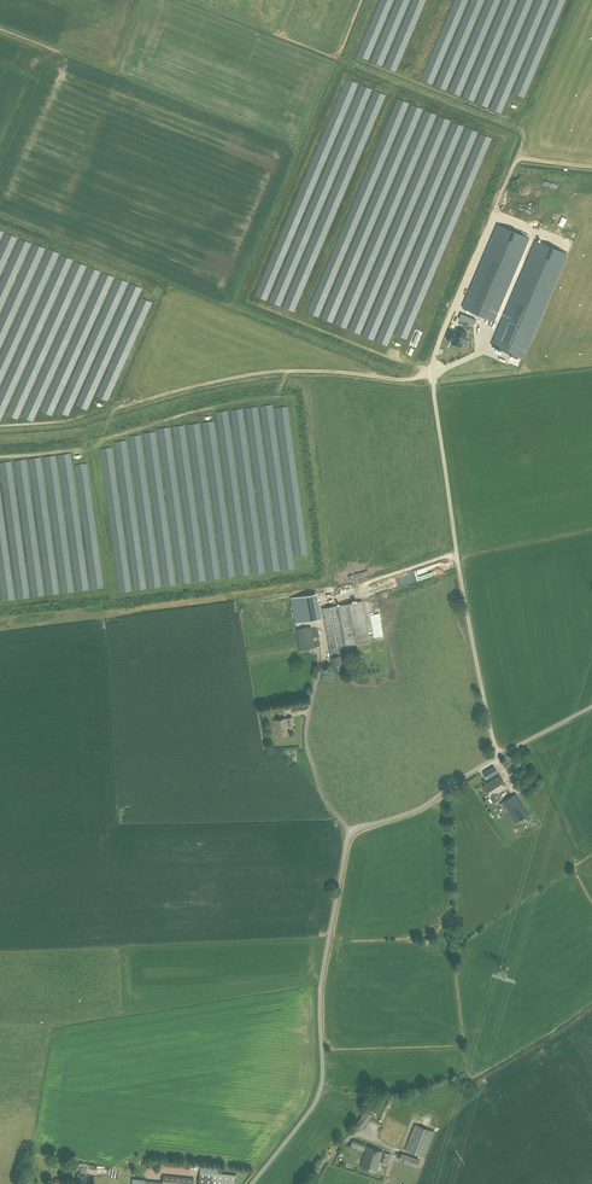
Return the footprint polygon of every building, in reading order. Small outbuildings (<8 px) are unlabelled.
[(538,58),(526,53),(524,56),(536,61),(538,58)] [(535,65),(523,60),(521,63),(533,68),(535,65)] [(532,72),(520,67),(519,70),(531,75),(532,72)] [(529,79),(517,74),(516,77),(528,82),(529,79)] [(527,86),(515,81),(513,84),(525,89),(527,86)] [(524,93),(512,88),(510,91),(522,96),(524,93)] [(529,238),(497,224),(462,307),(494,321),(529,238)] [(492,345),(523,358),(568,254),(536,241),(492,345)] [(476,320),(461,313),(459,319),(473,325),(476,320)] [(461,346),(464,339),(467,333),(457,329),(456,332),(450,330),(446,339),(450,340),(451,340),(452,340),(451,342),(461,346)] [(448,560),(428,566),(430,573),(450,568),(448,560)] [(406,574),(399,575),(400,583),(407,582),(406,574)] [(314,594),(291,598),(295,623),(318,619),(314,594)] [(331,657),(340,655),(339,646),(369,640),(362,601),(323,608),(326,626),(330,648),(331,657)] [(311,627),(297,629),(300,650),(314,647),(311,627)] [(340,655),(331,657),(334,670),(343,669),(340,655)] [(285,718),(274,720),(275,727),(276,727),(278,736),(288,735),(286,726),(289,726),(293,725),(292,717),(287,718),(288,718),(285,719),(285,718)] [(483,772),(487,779),(490,777),(497,772),(493,766),(483,772)] [(506,787),(499,775),(492,780),(489,782),(483,786),(490,797),(493,802),(500,798),(497,792),(506,787)] [(516,794),(503,802),(516,823),(529,815),(516,794)] [(415,1124),(406,1150),(424,1157),(434,1131),(415,1124)] [(367,1147),(361,1167),(377,1171),(382,1151),(367,1147)] [(384,1152),(381,1164),(388,1165),(391,1154),(384,1152)] [(198,1183),(235,1183),(236,1174),(200,1170),(198,1183)] [(75,1183),(85,1183),(87,1175),(77,1173),(75,1183)] [(193,1178),(163,1174),(162,1181),(162,1182),(145,1180),(146,1179),(132,1178),(131,1183),(193,1183),(193,1178)]
